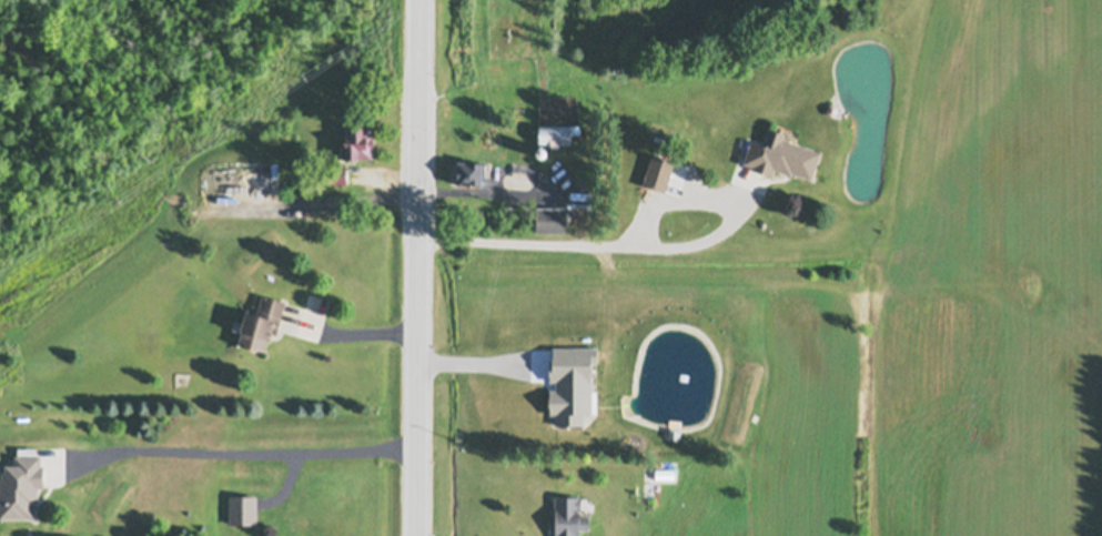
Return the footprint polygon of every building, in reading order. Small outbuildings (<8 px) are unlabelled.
[(831,113),(828,110),(827,105),(829,102),(833,101),(837,103),(838,108),(835,112),(831,113)] [(371,155),(357,155),(357,154),(345,154),(345,153),(342,153),(342,135),(345,135),(345,124),(351,124),(351,122),(363,122),(363,124),(371,124),(371,133),(373,133),(373,145),(371,145),(371,155)] [(538,122),(570,122),(570,142),(538,141),(538,122)] [(742,159),(750,136),(764,139),(768,123),(785,130),(783,135),(820,149),(811,175),(792,169),(791,172),(775,165),(772,172),(751,165),(751,163),(742,159)] [(539,156),(538,155),(537,154),(536,153),(536,151),(536,150),(536,149),(537,148),(538,146),(540,145),(542,145),(544,146),(545,148),(546,149),(546,150),(547,151),(546,153),(545,155),(544,156),(543,156),(539,156)] [(643,182),(653,150),(675,156),(664,189),(643,182)] [(456,180),(457,156),(482,158),(482,160),(485,160),(484,172),(481,172),(482,180),(456,180)] [(326,181),(326,162),(346,162),(346,181),(326,181)] [(665,188),(667,182),(683,188),(681,194),(665,188)] [(536,204),(566,204),(566,229),(536,229),(536,204)] [(242,327),(240,327),(245,306),(257,309),(262,292),(285,299),(277,327),(272,325),(269,338),(266,337),(262,347),(237,341),(242,327)] [(24,515),(0,515),(0,475),(1,474),(1,468),(6,468),(6,462),(14,462),(14,453),(41,453),(41,463),(43,463),(43,485),(38,485),(38,504),(33,504),(33,515),(24,515)] [(655,467),(674,467),(674,476),(655,476),(655,467)] [(229,493),(256,493),(256,522),(229,522),(229,493)] [(579,534),(579,535),(554,535),(554,532),(555,532),(555,527),(549,527),(549,516),(555,516),(554,494),(579,494),(579,495),(580,495),(580,506),(578,506),(578,514),(588,514),(588,527),(578,527),(578,534),(579,534)]
